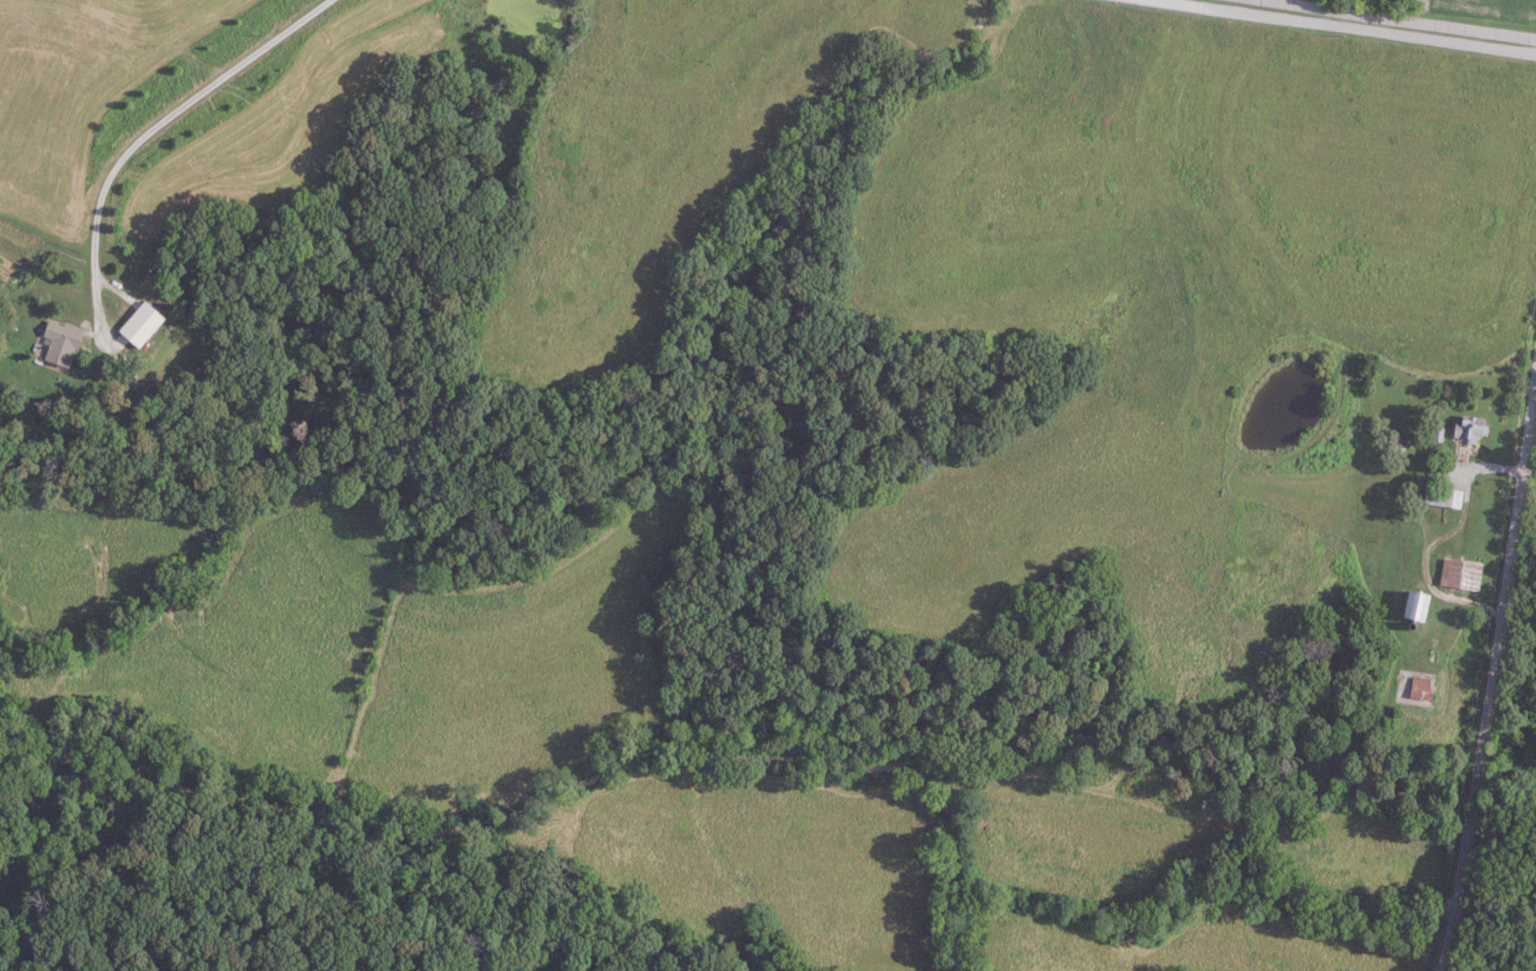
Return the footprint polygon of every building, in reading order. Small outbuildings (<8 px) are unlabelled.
[(85,330),(50,320),(45,338),(53,341),(47,361),(73,369),(85,330)] [(1479,442),(1479,435),(1490,436),(1491,418),(1460,417),(1458,441),(1479,442)] [(1485,564),(1446,559),(1442,586),(1481,591),(1485,564)] [(1433,594),(1411,590),(1407,618),(1428,622),(1433,594)] [(1414,697),(1436,697),(1437,677),(1415,676),(1414,697)]
